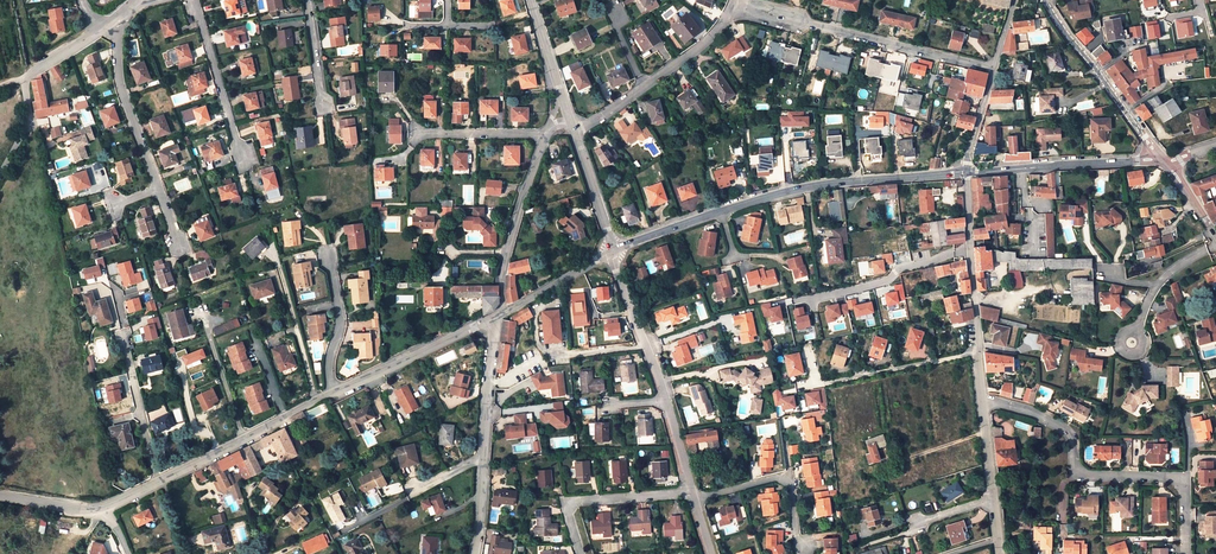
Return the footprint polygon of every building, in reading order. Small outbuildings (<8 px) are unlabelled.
[(23,66),(26,65),(13,0),(10,0),(23,66)] [(225,1),(228,16),(247,12),(244,0),(230,0),(225,1)] [(282,0),(268,0),(270,12),(283,10),(282,0)] [(420,12),(431,12),(430,0),(420,0),(420,12)] [(459,9),(469,9),(469,0),(459,0),(459,9)] [(500,2),(504,16),(515,12),(512,0),(505,0),(500,2)] [(558,13),(568,10),(569,13),(576,11),(572,0),(560,0),(555,2),(558,13)] [(644,7),(646,6),(648,8),(650,12),(659,7),(655,1),(655,0),(640,0),(644,7)] [(696,3),(710,8),(714,0),(697,0),(696,3)] [(840,7),(857,11),(859,0),(841,0),(840,7)] [(1093,5),(1092,0),(1085,0),(1081,1),(1082,6),(1078,7),(1077,2),(1068,3),(1070,14),(1075,13),(1076,19),(1090,17),(1089,12),(1088,6),(1093,5)] [(378,7),(368,7),(369,21),(380,20),(378,7)] [(55,32),(62,31),(60,18),(62,18),(63,18),(61,8),(49,11),(51,20),(49,20),(52,33),(55,32)] [(879,22),(896,25),(898,13),(881,10),(879,22)] [(677,23),(672,27),(684,42),(700,29),(696,23),(694,24),(687,15),(685,13),(681,16),(683,18),(680,21),(679,20),(676,22),(677,23)] [(898,13),(896,25),(913,28),(915,16),(898,13)] [(329,19),(330,27),(345,25),(344,17),(329,19)] [(1099,18),(1091,23),(1095,29),(1100,27),(1099,18)] [(1191,18),(1175,20),(1179,38),(1194,35),(1191,18)] [(172,19),(161,23),(165,37),(177,33),(172,19)] [(1105,21),(1105,26),(1108,40),(1111,39),(1122,37),(1119,19),(1105,21)] [(1006,38),(1013,38),(1013,33),(1034,31),(1033,21),(1011,23),(1012,29),(1009,29),(1006,38)] [(1160,38),(1159,25),(1157,25),(1157,21),(1146,22),(1149,39),(1160,38)] [(637,40),(635,41),(639,48),(641,47),(643,50),(659,40),(649,23),(633,33),(634,35),(637,40)] [(981,31),(992,34),(994,26),(983,23),(981,31)] [(344,46),(344,41),(340,42),(339,38),(343,37),(341,26),(330,27),(331,33),(328,33),(330,48),(344,46)] [(1111,41),(1111,39),(1108,40),(1105,26),(1103,27),(1105,42),(1111,41)] [(1141,26),(1130,28),(1131,37),(1142,35),(1141,26)] [(243,27),(224,32),(228,46),(247,42),(243,27)] [(1085,27),(1075,34),(1085,44),(1094,36),(1085,27)] [(585,29),(572,35),(578,50),(592,43),(585,29)] [(291,30),(278,32),(280,48),(294,46),(291,30)] [(960,51),(962,41),(964,33),(953,30),(949,48),(960,51)] [(979,38),(980,31),(971,30),(970,37),(979,38)] [(524,35),(511,37),(515,55),(528,52),(524,35)] [(737,56),(744,52),(749,48),(742,37),(721,50),(728,61),(737,56)] [(440,38),(425,38),(424,49),(440,49),(440,38)] [(455,52),(461,52),(470,51),(470,39),(455,39),(455,52)] [(766,57),(782,61),(786,44),(773,41),(772,42),(770,42),(766,57)] [(1028,43),(1014,44),(1015,51),(1028,50),(1028,43)] [(798,48),(786,44),(782,61),(796,65),(800,50),(798,49),(798,48)] [(176,49),(181,63),(192,59),(187,45),(176,49)] [(397,45),(381,45),(381,56),(397,56),(397,45)] [(831,69),(835,56),(830,55),(831,52),(823,49),(822,51),(820,50),(816,65),(831,69)] [(1148,77),(1157,75),(1156,68),(1161,67),(1161,63),(1196,57),(1194,49),(1148,57),(1148,60),(1146,60),(1145,49),(1134,51),(1136,61),(1138,70),(1147,68),(1147,69),(1148,77)] [(1112,59),(1106,51),(1096,58),(1103,66),(1112,59)] [(1058,53),(1046,56),(1051,73),(1063,69),(1058,53)] [(96,54),(88,57),(91,65),(86,67),(93,85),(105,80),(98,62),(99,62),(96,54)] [(835,56),(831,69),(846,73),(850,58),(847,58),(848,56),(840,54),(839,58),(835,56)] [(252,58),(240,61),(243,76),(255,73),(259,72),(256,59),(252,60),(252,58)] [(866,74),(882,78),(885,64),(880,63),(881,60),(872,58),(871,59),(869,59),(866,74)] [(58,65),(61,71),(72,64),(69,59),(62,63),(58,65)] [(192,59),(181,63),(180,63),(182,68),(194,64),(192,59)] [(933,63),(920,59),(919,65),(912,63),(910,72),(924,75),(926,66),(932,68),(933,63)] [(1131,104),(1139,99),(1137,96),(1133,89),(1138,86),(1139,87),(1140,86),(1140,85),(1138,81),(1133,74),(1121,61),(1106,71),(1111,77),(1123,93),(1131,104)] [(143,62),(132,67),(136,78),(135,78),(138,84),(150,79),(143,62)] [(885,64),(882,78),(895,82),(899,66),(897,65),(897,64),(889,62),(888,65),(885,64)] [(1026,66),(1014,64),(1011,78),(1028,81),(1030,72),(1025,71),(1026,66)] [(63,74),(61,71),(58,65),(50,70),(59,83),(66,80),(63,74)] [(623,68),(607,76),(613,89),(626,83),(626,82),(629,80),(623,68)] [(583,69),(572,74),(580,91),(591,85),(583,69)] [(953,107),(952,112),(958,114),(958,115),(959,115),(956,126),(971,129),(972,126),(973,126),(975,119),(975,118),(964,115),(967,106),(969,107),(970,104),(962,101),(964,93),(982,97),(987,78),(988,74),(968,69),(964,81),(957,79),(957,77),(942,73),(941,76),(951,79),(948,89),(948,91),(947,94),(946,97),(955,100),(953,107)] [(1143,78),(1142,70),(1133,74),(1138,81),(1143,78)] [(393,72),(378,72),(379,91),(393,91),(393,72)] [(718,72),(708,79),(717,91),(716,92),(724,102),(734,95),(718,72)] [(187,81),(190,90),(195,88),(196,91),(203,89),(208,87),(204,73),(192,76),(192,79),(187,81)] [(535,74),(519,76),(521,88),(536,86),(535,74)] [(33,102),(35,111),(48,108),(47,104),(41,75),(34,79),(35,80),(32,81),(36,102),(33,102)] [(1159,85),(1157,75),(1148,77),(1150,87),(1153,86),(1159,85)] [(942,87),(948,89),(951,79),(941,76),(940,81),(944,82),(942,87)] [(287,100),(297,99),(296,90),(299,90),(298,77),(285,78),(287,100)] [(340,78),(341,83),(343,97),(355,95),(353,77),(340,78)] [(1063,95),(1063,87),(1045,88),(1046,96),(1040,96),(1041,112),(1054,111),(1053,96),(1063,95)] [(690,90),(677,99),(684,109),(693,104),(700,114),(705,110),(698,100),(697,101),(690,90)] [(988,103),(1011,101),(1014,90),(991,91),(988,103)] [(262,91),(256,93),(258,103),(265,101),(262,91)] [(256,93),(243,96),(247,110),(259,108),(258,103),(256,93)] [(913,96),(905,94),(902,107),(918,110),(921,96),(913,94),(913,96)] [(436,117),(436,106),(434,106),(434,102),(434,96),(425,96),(424,117),(436,117)] [(1157,108),(1162,104),(1156,96),(1151,99),(1157,108)] [(79,110),(87,106),(83,97),(75,100),(79,110)] [(1143,121),(1156,112),(1157,111),(1156,109),(1157,108),(1151,99),(1135,109),(1143,121)] [(1157,111),(1156,112),(1163,121),(1180,112),(1173,100),(1172,99),(1162,104),(1157,108),(1156,109),(1157,111)] [(39,117),(69,112),(69,109),(67,100),(47,104),(48,108),(35,111),(36,118),(39,117)] [(655,121),(663,119),(659,100),(646,104),(648,112),(650,112),(652,122),(655,121)] [(497,101),(481,101),(481,121),(487,121),(487,114),(497,114),(497,101)] [(468,103),(454,103),(454,114),(462,114),(468,114),(468,103)] [(114,107),(101,112),(107,127),(119,122),(115,113),(116,113),(114,107)] [(205,107),(193,111),(198,125),(205,123),(210,121),(205,107)] [(528,108),(513,108),(513,121),(527,121),(528,108)] [(1190,113),(1193,125),(1194,125),(1196,133),(1208,130),(1203,110),(1190,113)] [(809,117),(803,117),(803,112),(789,112),(789,117),(781,117),(781,126),(809,126),(809,117)] [(877,112),(877,117),(870,117),(870,127),(883,127),(883,124),(889,124),(889,112),(877,112)] [(896,130),(895,132),(903,134),(904,132),(911,134),(913,125),(911,124),(912,119),(897,115),(894,124),(897,125),(896,130)] [(163,116),(151,120),(155,131),(154,132),(157,138),(169,133),(163,116)] [(1106,129),(1107,137),(1109,137),(1108,129),(1110,129),(1109,118),(1091,120),(1092,138),(1104,137),(1104,129),(1106,129)] [(344,135),(344,138),(345,145),(357,143),(354,120),(340,121),(342,135),(344,135)] [(619,131),(626,143),(636,136),(644,141),(652,135),(648,128),(641,133),(635,123),(630,126),(629,124),(625,127),(621,121),(615,125),(619,131)] [(269,122),(257,125),(260,139),(272,136),(269,122)] [(398,126),(389,126),(389,143),(401,143),(401,126),(398,126)] [(59,127),(50,130),(52,139),(61,136),(59,127)] [(94,139),(90,127),(80,130),(82,137),(69,141),(76,161),(87,158),(83,146),(88,145),(86,141),(94,139)] [(298,149),(311,147),(310,140),(313,140),(311,127),(297,129),(299,141),(297,141),(298,149)] [(986,146),(995,146),(995,137),(995,127),(985,127),(985,144),(986,144),(986,146)] [(1060,129),(1037,130),(1038,150),(1046,150),(1045,140),(1060,139),(1060,129)] [(1107,141),(1107,137),(1106,129),(1104,129),(1104,137),(1092,138),(1093,142),(1107,141)] [(1010,153),(1018,152),(1016,135),(1008,136),(1010,153)] [(272,136),(260,139),(262,145),(274,142),(272,136)] [(830,158),(837,157),(837,151),(841,150),(840,136),(827,137),(827,146),(826,146),(827,156),(829,156),(830,158)] [(871,160),(878,159),(878,158),(881,158),(880,147),(879,147),(878,138),(865,139),(866,153),(870,153),(871,160)] [(905,161),(913,161),(913,159),(915,159),(914,148),(913,148),(912,140),(899,141),(900,155),(904,155),(905,161)] [(219,141),(207,145),(209,153),(214,165),(221,162),(219,157),(223,156),(219,141)] [(799,162),(806,162),(806,160),(809,160),(809,150),(806,150),(806,141),(792,142),(793,157),(798,156),(799,162)] [(974,154),(979,154),(990,153),(995,153),(995,146),(986,146),(986,144),(985,144),(976,142),(974,154)] [(209,153),(207,145),(200,148),(203,155),(209,153)] [(605,146),(596,151),(606,166),(618,157),(614,151),(610,153),(605,146)] [(519,147),(505,147),(505,165),(519,165),(519,147)] [(771,147),(759,148),(760,155),(758,155),(759,164),(757,164),(758,175),(761,174),(761,176),(769,175),(768,169),(773,169),(771,154),(771,147)] [(171,148),(159,153),(161,159),(162,158),(165,167),(180,162),(177,153),(174,154),(171,148)] [(434,150),(422,150),(421,165),(422,165),(422,169),(428,169),(428,166),(434,166),(434,150)] [(1018,152),(1010,153),(1005,153),(1005,154),(1003,161),(1030,160),(1030,152),(1024,152),(1018,152)] [(469,174),(469,170),(467,170),(467,164),(467,154),(455,154),(454,169),(453,169),(453,174),(469,174)] [(930,169),(938,168),(940,159),(933,158),(930,169)] [(127,159),(116,163),(122,181),(120,181),(122,186),(131,183),(129,178),(133,177),(127,159)] [(557,181),(572,176),(566,159),(552,164),(557,181)] [(729,180),(736,178),(732,166),(731,166),(731,165),(724,167),(724,169),(714,172),(718,183),(729,180)] [(266,190),(277,188),(273,168),(261,170),(266,190)] [(376,181),(382,180),(393,180),(393,168),(385,169),(375,169),(376,181)] [(1141,170),(1127,173),(1129,186),(1147,183),(1145,175),(1142,175),(1141,170)] [(85,171),(72,175),(76,190),(88,186),(86,177),(87,177),(85,171)] [(1048,188),(1030,187),(1030,197),(1053,198),(1055,198),(1053,171),(1046,174),(1046,178),(1047,178),(1048,188)] [(1203,204),(1202,205),(1213,222),(1215,220),(1215,199),(1207,203),(1204,194),(1202,190),(1215,185),(1215,174),(1191,184),(1194,192),(1197,196),(1199,195),(1203,204)] [(1098,193),(1110,193),(1109,175),(1097,176),(1098,193)] [(986,228),(986,230),(1005,228),(1005,234),(1017,234),(1017,224),(1006,223),(1005,215),(1007,215),(1007,176),(992,177),(992,185),(993,192),(994,192),(995,200),(998,215),(984,218),(986,228)] [(992,177),(981,178),(980,186),(989,185),(992,185),(992,177)] [(224,180),(226,186),(233,184),(232,178),(224,180)] [(991,193),(989,185),(980,186),(981,178),(972,179),(973,201),(973,217),(976,217),(976,219),(983,217),(983,209),(991,210),(991,203),(989,203),(988,194),(982,194),(982,193),(991,193)] [(501,182),(487,181),(486,194),(500,195),(501,182)] [(661,183),(646,189),(652,206),(667,201),(661,183)] [(226,186),(219,189),(222,200),(232,197),(233,203),(240,201),(239,195),(238,196),(234,184),(233,184),(226,186)] [(682,200),(687,198),(696,195),(692,184),(678,189),(682,200)] [(897,192),(896,184),(869,186),(870,193),(878,192),(879,194),(889,193),(897,192)] [(1062,187),(1055,187),(1055,198),(1063,198),(1062,187)] [(934,189),(920,190),(922,214),(935,213),(934,189)] [(834,200),(842,199),(841,190),(834,191),(833,191),(834,200)] [(845,219),(842,199),(834,200),(829,201),(832,220),(845,219)] [(1077,205),(1061,204),(1060,218),(1075,219),(1074,225),(1083,225),(1083,218),(1083,217),(1083,211),(1089,211),(1088,200),(1077,199),(1077,205)] [(86,204),(74,208),(77,219),(76,220),(78,226),(91,222),(86,204)] [(623,208),(624,212),(627,218),(629,226),(639,222),(633,204),(623,208)] [(781,223),(788,222),(788,220),(804,217),(801,205),(785,208),(785,210),(779,211),(781,223)] [(416,207),(416,216),(427,216),(427,207),(416,207)] [(447,207),(442,207),(442,215),(443,216),(451,216),(451,207),(449,207),(447,207)] [(466,225),(466,231),(470,231),(472,229),(477,229),(481,231),(481,232),(485,236),(492,229),(487,223),(485,224),(481,220),(484,217),(483,207),(476,207),(473,207),(473,218),(463,218),(463,225),(466,225)] [(149,208),(140,211),(143,220),(139,221),(145,239),(157,234),(151,217),(152,216),(149,208)] [(1110,211),(1096,213),(1097,223),(1104,222),(1104,225),(1109,224),(1109,221),(1111,220),(1112,222),(1115,225),(1121,217),(1120,215),(1112,209),(1110,211)] [(1157,228),(1158,228),(1164,226),(1162,219),(1167,219),(1173,214),(1170,212),(1167,209),(1157,211),(1157,214),(1153,214),(1155,220),(1155,222),(1156,224),(1157,228)] [(567,222),(575,229),(578,239),(587,236),(584,227),(585,227),(586,226),(586,224),(585,224),(585,223),(574,213),(570,218),(565,214),(560,220),(565,225),(567,222)] [(1045,214),(1047,259),(1056,259),(1053,213),(1045,214)] [(441,221),(434,221),(434,216),(427,216),(416,216),(412,216),(412,229),(434,229),(434,237),(441,237),(441,221)] [(747,233),(745,242),(756,244),(757,240),(758,240),(760,230),(759,229),(760,219),(748,217),(746,226),(744,226),(743,233),(747,233)] [(537,218),(529,221),(535,234),(542,231),(537,218)] [(932,231),(933,232),(946,230),(946,229),(965,225),(965,218),(943,220),(920,224),(920,227),(921,233),(932,231)] [(285,246),(296,244),(294,229),(299,228),(300,228),(299,220),(282,223),(285,246)] [(208,221),(196,226),(199,234),(198,235),(201,241),(214,236),(208,221)] [(351,232),(353,247),(365,246),(362,223),(344,225),(345,233),(347,233),(351,232)] [(1143,237),(1144,242),(1150,241),(1152,247),(1160,245),(1158,239),(1157,234),(1159,233),(1158,228),(1157,228),(1156,224),(1142,228),(1138,229),(1141,237),(1143,237)] [(848,242),(846,228),(833,229),(834,239),(826,240),(828,263),(842,261),(840,243),(848,242)] [(989,238),(986,230),(986,228),(974,229),(974,239),(984,238),(989,238)] [(113,232),(95,237),(100,250),(117,245),(115,239),(119,238),(116,229),(112,230),(113,232)] [(492,229),(485,236),(485,246),(496,246),(496,244),(497,244),(497,231),(494,230),(492,229)] [(933,232),(934,239),(947,238),(947,244),(965,241),(965,233),(947,236),(946,230),(933,232)] [(716,234),(704,232),(703,241),(701,240),(700,256),(714,257),(715,253),(716,253),(717,243),(715,243),(716,234)] [(1160,245),(1162,245),(1174,240),(1172,234),(1158,239),(1160,245)] [(244,250),(252,259),(266,247),(257,238),(244,250)] [(931,243),(932,247),(947,244),(947,238),(934,239),(934,243),(931,243)] [(1164,255),(1162,245),(1160,245),(1152,247),(1150,241),(1144,242),(1145,249),(1136,251),(1137,259),(1152,255),(1153,258),(1164,255)] [(673,264),(667,246),(656,249),(658,254),(655,255),(658,261),(660,260),(662,264),(667,262),(668,266),(673,264)] [(975,271),(984,270),(990,269),(990,271),(993,271),(993,268),(992,268),(992,261),(1009,262),(1009,287),(1022,287),(1022,282),(1020,270),(1044,270),(1044,269),(1056,268),(1056,259),(1021,259),(1015,257),(1015,252),(1003,251),(1003,253),(997,250),(989,250),(984,250),(984,246),(974,247),(975,271)] [(885,272),(884,265),(893,264),(891,253),(882,255),(883,260),(872,262),(873,274),(885,272)] [(800,257),(788,260),(791,270),(794,269),(797,281),(808,278),(805,266),(803,267),(800,257)] [(105,267),(103,258),(97,260),(98,266),(83,270),(86,280),(101,276),(99,269),(105,267)] [(1056,259),(1056,268),(1092,268),(1091,258),(1056,259)] [(206,262),(189,268),(193,281),(210,275),(209,270),(213,269),(210,259),(206,261),(206,262)] [(507,305),(519,300),(515,282),(514,274),(531,270),(528,259),(509,264),(506,276),(505,293),(507,305)] [(121,274),(122,274),(124,273),(127,285),(142,281),(140,273),(134,274),(131,261),(119,265),(121,274)] [(938,278),(960,272),(967,271),(967,261),(936,267),(937,273),(938,278)] [(1161,267),(1160,264),(1159,261),(1152,264),(1154,270),(1161,267)] [(169,262),(156,266),(157,270),(156,271),(163,289),(175,285),(169,267),(170,266),(169,262)] [(297,289),(308,286),(305,270),(310,269),(311,269),(310,262),(293,265),(297,289)] [(641,279),(649,276),(645,266),(637,269),(641,279)] [(1215,280),(1215,267),(1214,268),(1213,266),(1201,272),(1208,284),(1215,280)] [(936,267),(923,270),(925,276),(937,273),(936,267)] [(763,268),(747,273),(751,285),(767,281),(769,285),(777,282),(773,269),(768,270),(768,272),(765,273),(763,268)] [(976,280),(984,279),(984,270),(975,271),(976,280)] [(726,273),(718,275),(719,280),(713,281),(718,299),(732,295),(726,273)] [(968,278),(968,277),(961,278),(961,281),(960,281),(962,294),(970,293),(968,278)] [(356,287),(357,302),(368,301),(366,278),(358,279),(349,280),(350,288),(351,288),(356,287)] [(984,279),(976,280),(977,291),(985,290),(984,279)] [(270,280),(250,287),(255,303),(275,297),(270,280)] [(1071,281),(1071,297),(1094,297),(1093,281),(1071,281)] [(424,287),(424,282),(407,282),(407,288),(424,288),(425,307),(442,307),(442,286),(428,287),(424,287)] [(899,303),(898,301),(905,299),(902,285),(895,287),(896,293),(886,295),(888,305),(899,303)] [(483,297),(499,297),(499,286),(493,286),(451,287),(451,289),(452,297),(467,297),(467,298),(483,297)] [(609,299),(608,287),(597,288),(598,300),(609,299)] [(1120,296),(1122,289),(1112,287),(1111,294),(1101,294),(1101,302),(1104,304),(1111,304),(1111,309),(1114,309),(1122,317),(1130,309),(1123,302),(1120,302),(1121,300),(1119,298),(1118,295),(1120,296)] [(947,313),(950,313),(960,311),(957,300),(961,299),(959,294),(956,295),(956,294),(944,297),(942,290),(941,290),(924,294),(925,302),(939,299),(943,298),(947,313)] [(100,324),(111,321),(105,300),(103,300),(103,298),(98,300),(99,301),(94,302),(91,293),(81,296),(84,305),(87,304),(90,314),(97,312),(100,324)] [(574,323),(587,322),(584,294),(571,295),(574,323)] [(499,297),(483,297),(483,315),(484,315),(490,312),(493,311),(498,303),(499,297)] [(1181,315),(1175,297),(1166,301),(1169,310),(1165,312),(1166,313),(1163,314),(1157,317),(1159,322),(1154,323),(1158,334),(1163,332),(1162,328),(1164,327),(1178,322),(1176,317),(1181,315)] [(139,298),(127,301),(129,312),(142,308),(139,298)] [(148,313),(157,310),(154,299),(145,302),(148,313)] [(848,310),(854,308),(856,317),(872,313),(870,303),(857,306),(855,300),(846,302),(847,304),(848,310)] [(762,317),(770,315),(772,322),(782,320),(780,307),(770,309),(769,302),(759,304),(762,317)] [(962,304),(963,310),(972,308),(971,302),(962,304)] [(848,310),(847,304),(839,305),(827,308),(828,312),(826,312),(828,322),(836,320),(835,317),(841,316),(841,314),(848,312),(848,310)] [(662,312),(657,314),(660,322),(665,320),(665,321),(673,318),(674,320),(672,320),(674,325),(682,322),(681,318),(689,315),(686,305),(676,309),(675,306),(662,311),(662,312)] [(981,318),(997,322),(998,317),(999,310),(979,306),(981,318)] [(803,309),(803,307),(795,309),(795,311),(794,311),(798,329),(810,327),(808,316),(805,317),(803,309)] [(511,321),(516,322),(516,326),(532,316),(527,308),(511,317),(511,321)] [(960,311),(950,313),(951,323),(966,320),(973,319),(972,308),(963,310),(960,311)] [(182,310),(168,314),(175,340),(190,336),(182,310)] [(559,311),(543,312),(546,343),(562,342),(559,311)] [(750,312),(732,315),(733,323),(751,320),(750,312)] [(322,339),(321,333),(320,323),(324,323),(326,322),(325,315),(308,317),(311,340),(322,339)] [(150,325),(144,327),(148,340),(159,337),(156,329),(162,327),(159,317),(149,320),(150,325)] [(998,317),(997,322),(1018,327),(1022,328),(1027,329),(1028,325),(998,317)] [(620,335),(619,323),(617,324),(617,318),(607,318),(608,324),(604,325),(605,331),(608,330),(609,335),(620,335)] [(1211,342),(1210,340),(1215,338),(1215,327),(1214,328),(1211,318),(1201,321),(1203,331),(1197,332),(1200,345),(1211,342)] [(516,326),(516,322),(511,321),(503,320),(501,343),(499,352),(496,372),(506,373),(509,346),(514,346),(516,326)] [(741,332),(738,333),(740,343),(752,340),(751,336),(755,335),(751,320),(739,322),(741,329),(741,332)] [(231,322),(213,329),(216,336),(234,329),(231,322)] [(993,343),(1005,346),(1009,329),(992,325),(990,332),(995,334),(993,343)] [(923,332),(912,329),(906,347),(917,351),(923,332)] [(1053,369),(1055,364),(1054,360),(1055,355),(1058,355),(1059,349),(1056,349),(1058,343),(1049,341),(1051,335),(1039,332),(1037,342),(1044,344),(1043,347),(1045,348),(1044,353),(1042,358),(1046,359),(1045,363),(1048,370),(1053,369)] [(370,333),(352,334),(352,342),(359,342),(359,349),(360,357),(371,357),(370,333)] [(675,357),(671,359),(674,367),(689,361),(684,349),(694,346),(690,336),(674,341),(677,347),(672,349),(673,353),(675,357)] [(887,340),(876,337),(869,355),(881,359),(887,340)] [(769,339),(762,340),(765,353),(772,351),(769,339)] [(245,350),(242,342),(228,347),(232,355),(230,356),(233,366),(235,365),(238,373),(252,368),(249,359),(248,360),(244,351),(245,350)] [(473,344),(464,348),(467,354),(476,350),(473,344)] [(848,349),(836,345),(831,363),(843,367),(848,349)] [(1086,348),(1071,346),(1070,354),(1076,355),(1076,358),(1080,368),(1086,366),(1088,366),(1101,368),(1102,358),(1085,356),(1086,348)] [(296,367),(293,358),(288,360),(287,357),(283,347),(273,351),(281,373),(296,367)] [(202,349),(187,355),(185,349),(176,353),(178,359),(183,357),(186,365),(205,358),(202,349)] [(799,353),(785,357),(789,377),(803,373),(800,361),(799,353)] [(984,364),(985,372),(1013,371),(1014,357),(984,353),(984,364)] [(1076,358),(1076,355),(1070,354),(1070,358),(1074,360),(1078,370),(1080,370),(1087,371),(1088,366),(1086,366),(1080,368),(1076,358)] [(92,356),(86,357),(89,370),(95,369),(92,356)] [(160,356),(141,360),(144,373),(163,369),(160,356)] [(633,360),(623,361),(624,366),(622,366),(624,381),(637,380),(635,364),(633,364),(633,360)] [(751,384),(750,385),(752,386),(753,392),(758,391),(758,385),(759,383),(763,383),(763,384),(771,382),(768,367),(764,368),(765,374),(762,375),(762,377),(758,378),(753,374),(754,372),(748,369),(747,371),(744,370),(741,374),(735,370),(725,372),(724,369),(719,370),(722,380),(725,380),(725,381),(732,380),(736,382),(738,380),(744,383),(745,384),(747,382),(751,384)] [(1175,386),(1175,367),(1167,367),(1168,386),(1175,386)] [(765,374),(764,368),(760,369),(761,372),(754,372),(753,374),(758,378),(762,377),(762,375),(765,374)] [(540,371),(531,376),(534,382),(536,381),(538,384),(536,386),(538,389),(552,388),(553,396),(565,394),(562,373),(550,374),(549,373),(542,374),(540,371)] [(592,371),(582,372),(582,377),(581,377),(583,393),(594,392),(594,391),(605,390),(604,379),(593,380),(592,371)] [(449,393),(464,397),(465,389),(466,389),(470,375),(458,372),(454,386),(451,385),(449,393)] [(262,390),(259,382),(245,387),(248,395),(246,396),(250,405),(252,404),(255,413),(269,407),(265,399),(264,399),(261,390),(262,390)] [(1005,383),(1000,394),(1012,398),(1012,383),(1005,383)] [(120,384),(106,387),(109,403),(121,400),(118,387),(121,387),(120,384)] [(405,385),(396,390),(398,394),(396,395),(406,414),(417,408),(405,385)] [(700,403),(701,409),(703,413),(705,415),(713,412),(710,400),(707,401),(704,391),(702,391),(701,386),(700,385),(689,387),(692,396),(694,395),(697,404),(700,403)] [(1132,407),(1136,408),(1138,404),(1139,405),(1147,399),(1146,397),(1157,397),(1157,385),(1142,385),(1142,387),(1142,390),(1133,396),(1130,395),(1128,394),(1122,408),(1130,412),(1132,407)] [(211,387),(196,394),(202,409),(214,403),(213,401),(218,399),(211,387)] [(1142,390),(1142,387),(1137,390),(1130,395),(1133,396),(1142,390)] [(777,389),(772,393),(775,405),(780,404),(781,410),(796,406),(792,394),(781,397),(780,394),(777,389)] [(816,392),(805,394),(807,405),(819,403),(820,411),(824,410),(827,409),(824,389),(816,390),(816,392)] [(1029,403),(1034,404),(1037,391),(1031,389),(1029,403)] [(762,400),(752,398),(750,412),(755,413),(757,407),(761,407),(762,400)] [(1061,410),(1080,420),(1082,416),(1086,418),(1090,409),(1078,403),(1077,406),(1066,400),(1061,410)] [(561,401),(553,402),(553,410),(538,412),(539,420),(543,423),(546,422),(552,419),(554,420),(554,423),(560,428),(565,427),(569,423),(568,417),(563,413),(561,401)] [(354,429),(360,426),(359,424),(373,416),(368,406),(348,417),(354,429)] [(826,419),(824,410),(820,411),(806,413),(807,419),(801,421),(803,432),(805,431),(807,441),(810,442),(819,441),(817,428),(815,428),(814,421),(826,419)] [(291,420),(293,425),(306,419),(303,413),(303,412),(290,418),(291,420)] [(156,433),(163,430),(162,429),(173,425),(168,414),(151,422),(156,433)] [(525,414),(514,415),(515,426),(510,427),(510,426),(504,427),(505,434),(511,433),(512,438),(531,436),(529,425),(526,425),(525,414)] [(649,414),(640,415),(640,419),(638,420),(639,435),(653,434),(652,419),(650,419),(649,414)] [(1210,439),(1209,435),(1209,433),(1212,432),(1210,422),(1203,423),(1202,417),(1192,419),(1194,429),(1198,428),(1199,434),(1198,434),(1199,443),(1205,443),(1204,440),(1210,439)] [(546,422),(543,423),(557,428),(560,428),(554,423),(554,420),(552,419),(546,422)] [(380,422),(375,425),(379,433),(385,430),(380,422)] [(609,422),(596,422),(596,434),(596,440),(609,440),(609,422)] [(453,426),(441,424),(439,444),(451,445),(453,426)] [(535,424),(529,425),(531,436),(538,435),(535,424)] [(133,446),(128,425),(110,429),(112,438),(119,436),(122,449),(133,446)] [(992,427),(993,436),(1003,435),(1001,427),(992,427)] [(687,444),(688,444),(694,443),(707,441),(718,439),(716,430),(713,431),(712,428),(690,431),(690,435),(686,435),(687,444)] [(284,429),(262,440),(265,448),(273,444),(282,463),(289,460),(297,455),(284,429)] [(886,445),(883,435),(865,441),(869,453),(866,454),(869,464),(880,460),(876,449),(886,445)] [(1003,435),(993,436),(997,466),(1016,464),(1014,438),(1004,439),(1004,435),(1003,435)] [(718,439),(707,441),(708,450),(719,448),(718,439)] [(250,446),(253,454),(265,448),(262,440),(250,446)] [(539,441),(533,442),(534,450),(541,450),(539,441)] [(699,443),(701,451),(707,449),(706,442),(699,443)] [(402,466),(414,464),(411,451),(413,451),(411,444),(396,448),(398,459),(400,459),(402,466)] [(798,444),(787,446),(789,455),(799,453),(798,444)] [(761,467),(769,466),(771,466),(770,457),(772,457),(771,445),(761,445),(762,457),(758,457),(759,467),(761,467)] [(1155,463),(1158,467),(1162,467),(1165,463),(1165,456),(1167,456),(1167,446),(1147,445),(1147,451),(1151,451),(1151,457),(1147,457),(1147,462),(1154,463),(1155,463)] [(239,452),(251,478),(262,472),(253,454),(250,446),(239,452)] [(1107,460),(1111,460),(1120,460),(1120,448),(1095,448),(1095,459),(1100,459),(1100,461),(1107,461),(1107,460)] [(223,471),(229,469),(234,466),(238,464),(245,480),(251,478),(239,452),(218,462),(223,472),(223,471)] [(816,458),(802,460),(803,476),(806,476),(807,487),(819,485),(816,458)] [(588,460),(576,462),(577,478),(579,478),(579,483),(589,482),(588,477),(590,476),(588,460)] [(625,461),(612,461),(613,477),(615,477),(616,481),(625,481),(624,476),(626,476),(625,461)] [(666,461),(653,462),(654,477),(656,477),(656,482),(665,481),(665,477),(667,477),(666,461)] [(211,465),(216,476),(223,472),(218,462),(211,465)] [(1207,489),(1214,489),(1214,481),(1215,481),(1215,473),(1214,473),(1214,463),(1201,464),(1201,474),(1199,474),(1199,485),(1202,485),(1207,485),(1207,489)] [(502,466),(494,468),(493,473),(502,474),(502,473),(507,473),(508,466),(503,465),(502,466)] [(200,484),(207,481),(204,473),(208,471),(206,468),(195,473),(200,484)] [(365,491),(377,485),(376,483),(383,480),(378,469),(359,479),(365,491)] [(551,470),(538,471),(539,487),(541,487),(541,491),(551,491),(551,486),(553,486),(551,470)] [(231,487),(229,484),(229,482),(231,481),(229,477),(227,478),(223,471),(223,472),(216,476),(218,481),(215,483),(219,492),(223,490),(225,495),(232,491),(236,501),(238,501),(239,504),(241,503),(242,504),(245,503),(238,484),(237,484),(231,487)] [(273,482),(265,476),(258,485),(267,491),(265,494),(270,498),(269,500),(274,504),(282,494),(276,490),(278,488),(272,484),(273,482)] [(957,483),(941,493),(947,502),(963,492),(957,483)] [(515,491),(499,489),(499,491),(494,490),(493,505),(497,506),(498,502),(514,504),(515,491)] [(826,498),(826,491),(813,493),(814,500),(816,499),(818,516),(830,514),(828,498),(826,498)] [(340,508),(338,505),(336,502),(341,500),(337,493),(323,500),(334,523),(341,520),(336,510),(340,508)] [(763,516),(778,515),(777,507),(780,506),(779,493),(774,493),(766,494),(766,500),(762,501),(763,516)] [(445,509),(442,501),(439,494),(428,499),(431,506),(433,505),(436,512),(445,509)] [(1081,512),(1088,512),(1092,512),(1092,510),(1098,510),(1098,497),(1087,496),(1087,500),(1085,500),(1084,502),(1082,502),(1081,499),(1075,500),(1075,510),(1081,510),(1081,512)] [(1115,511),(1120,511),(1126,511),(1126,516),(1133,516),(1133,497),(1127,497),(1127,499),(1115,499),(1115,503),(1109,503),(1109,515),(1115,515),(1115,511)] [(1161,522),(1165,522),(1165,514),(1164,514),(1164,510),(1166,510),(1165,498),(1152,498),(1152,516),(1155,516),(1155,524),(1161,524),(1161,522)] [(428,499),(421,501),(424,509),(431,506),(428,499)] [(736,516),(734,507),(733,505),(720,509),(723,519),(720,520),(722,525),(732,523),(730,517),(736,516)] [(863,508),(858,510),(861,521),(868,519),(871,527),(882,523),(877,505),(864,509),(863,508)] [(734,507),(736,516),(738,521),(743,520),(738,506),(734,507)] [(300,523),(303,526),(307,522),(303,518),(309,514),(302,507),(297,512),(295,509),(288,515),(293,520),(291,522),(296,527),(300,523)] [(336,510),(341,520),(344,518),(340,508),(336,510)] [(149,510),(134,517),(139,527),(153,520),(149,510)] [(647,510),(641,510),(642,517),(638,517),(631,518),(632,530),(642,530),(642,533),(651,533),(650,516),(648,516),(647,510)] [(224,513),(212,516),(214,525),(227,521),(224,513)] [(608,513),(602,513),(602,520),(598,520),(592,520),(593,533),(603,532),(603,536),(612,536),(611,519),(608,519),(608,513)] [(559,532),(559,526),(552,527),(552,523),(552,516),(539,516),(539,526),(535,527),(535,535),(552,535),(552,533),(559,532)] [(675,522),(670,522),(664,523),(665,535),(676,535),(676,539),(683,538),(682,521),(680,522),(680,516),(674,516),(675,522)] [(1203,526),(1206,526),(1206,530),(1206,533),(1215,533),(1215,516),(1206,517),(1206,522),(1203,522),(1203,526)] [(966,539),(963,531),(962,528),(966,527),(964,521),(947,526),(952,543),(966,539)] [(224,526),(201,532),(204,544),(214,541),(217,551),(229,548),(224,526)] [(1036,540),(1040,540),(1040,548),(1042,553),(1051,553),(1051,549),(1045,549),(1045,544),(1051,544),(1050,528),(1036,527),(1036,540)] [(775,553),(787,553),(783,546),(781,546),(781,541),(783,541),(784,531),(774,531),(774,536),(767,536),(767,546),(772,546),(772,548),(775,553)] [(302,544),(307,553),(313,553),(329,547),(324,535),(302,544)] [(424,536),(422,553),(436,553),(438,537),(424,536)] [(495,553),(499,553),(510,553),(512,543),(507,542),(508,540),(504,539),(504,540),(503,542),(497,541),(497,538),(492,537),(490,551),(495,552),(495,553)] [(345,544),(350,553),(362,553),(359,548),(362,546),(358,538),(345,544)] [(825,553),(824,553),(839,553),(836,553),(836,550),(837,550),(837,539),(825,539),(824,550),(827,550),(827,553),(825,553)] [(1080,553),(1088,553),(1088,544),(1074,544),(1074,541),(1064,541),(1063,553),(1072,553),(1080,553)] [(94,542),(91,553),(108,553),(103,544),(94,542)] [(1109,553),(1128,553),(1124,543),(1107,548),(1109,553)]
